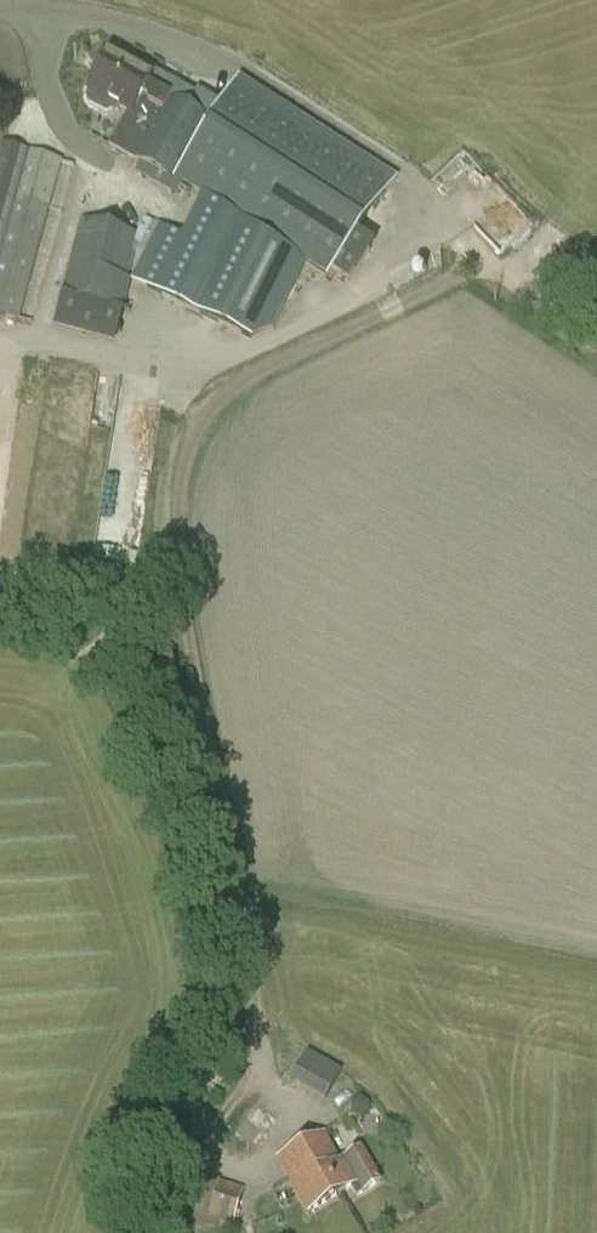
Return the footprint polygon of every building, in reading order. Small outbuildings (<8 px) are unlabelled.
[(114,113),(118,106),(129,112),(110,147),(140,164),(135,173),(177,196),(182,187),(245,228),(201,316),(260,345),(266,332),(275,336),(308,268),(326,280),(333,270),(349,282),(366,257),(349,246),(393,181),(241,85),(219,124),(197,112),(201,105),(187,98),(183,105),(176,101),(184,88),(157,73),(153,79),(107,53),(87,89),(91,91),(87,98),(88,105),(106,114),(114,113)] [(18,322),(62,161),(1,144),(0,148),(0,317),(18,322)] [(158,225),(130,280),(201,316),(245,228),(198,204),(182,237),(158,225)] [(53,327),(115,344),(130,280),(127,279),(139,235),(81,221),(53,327)] [(307,1052),(291,1082),(324,1100),(341,1070),(307,1052)] [(353,1104),(353,1116),(364,1120),(371,1114),(370,1103),(360,1099),(353,1104)] [(340,1161),(324,1133),(279,1159),(309,1212),(357,1184),(362,1193),(381,1182),(362,1148),(340,1161)] [(202,1175),(192,1213),(209,1218),(207,1224),(218,1227),(219,1224),(225,1226),(225,1224),(232,1227),(244,1188),(202,1175)]
